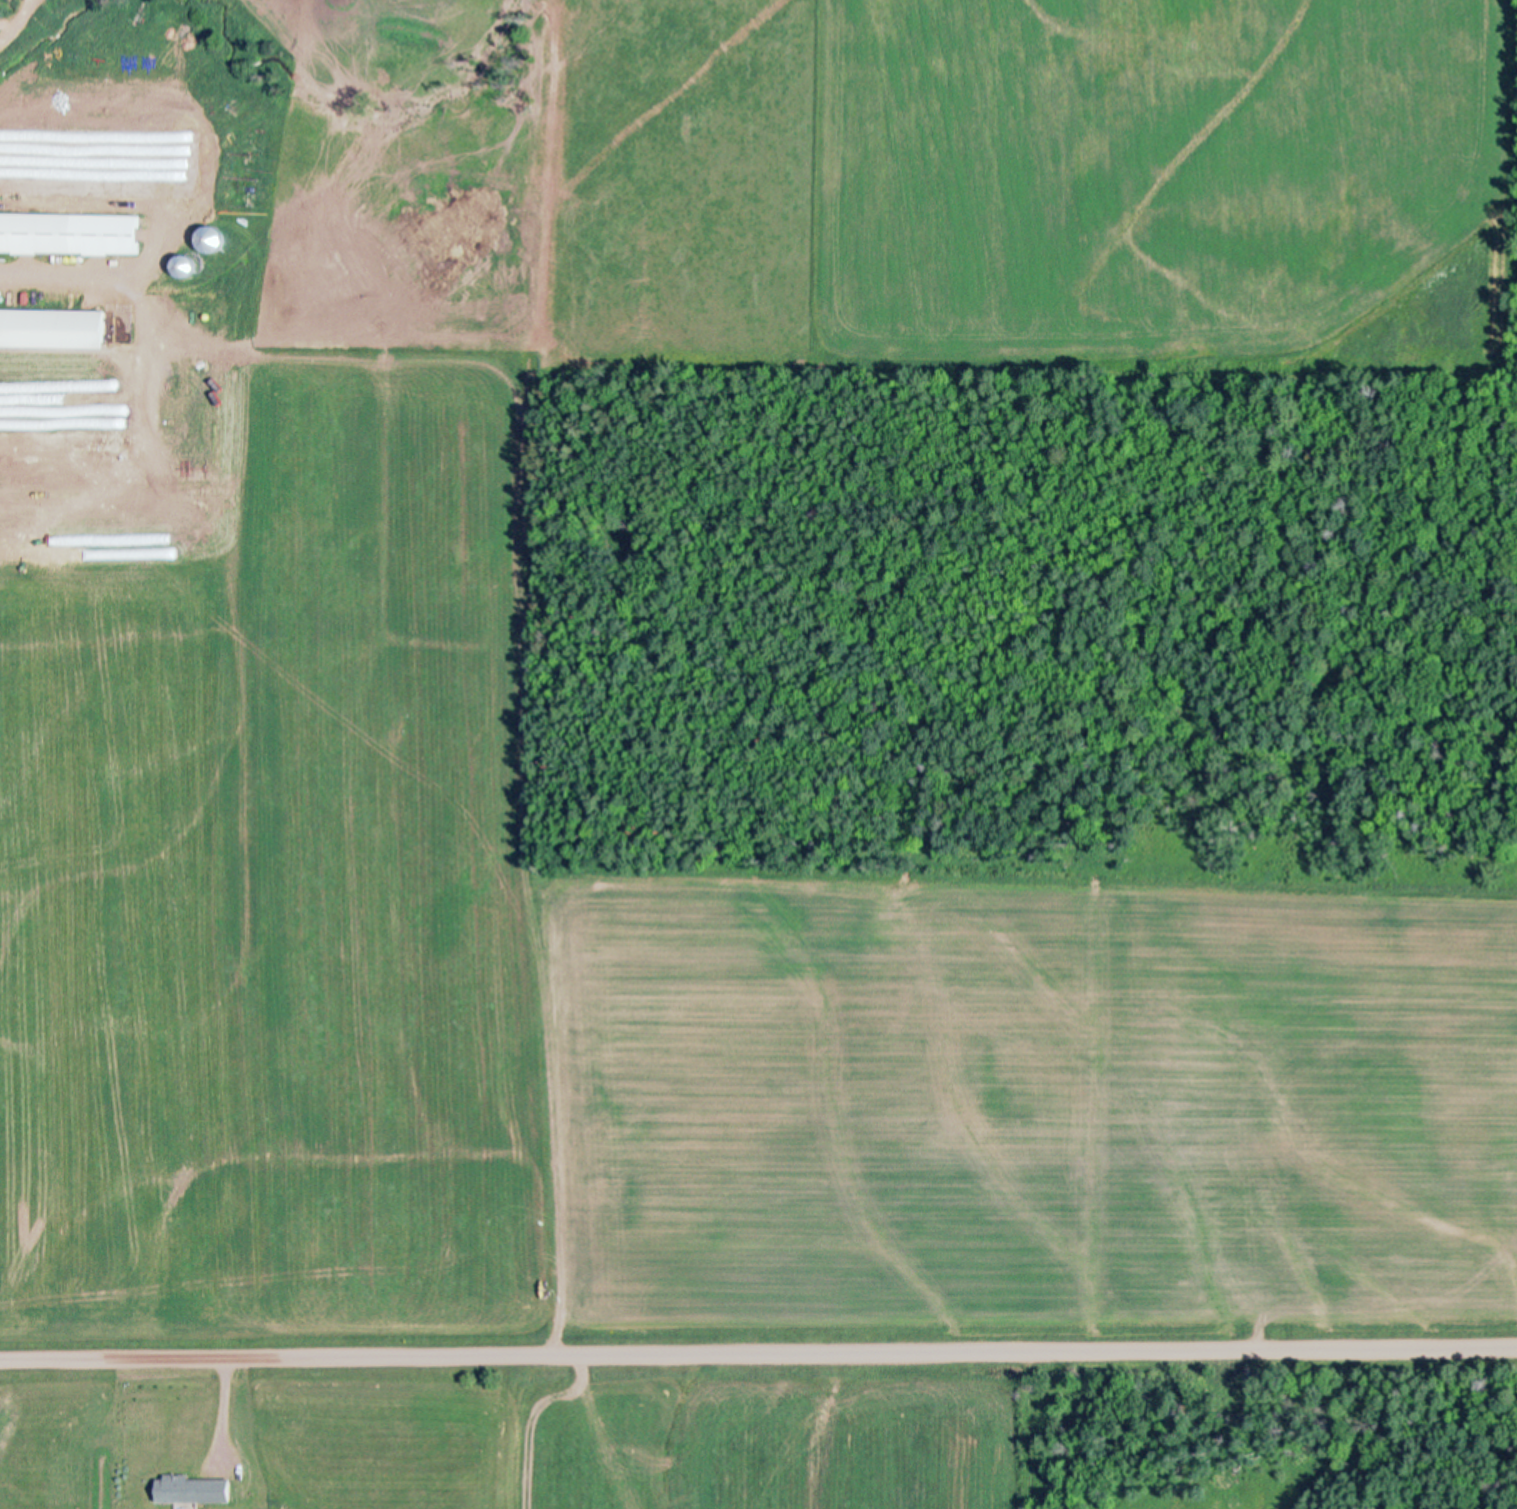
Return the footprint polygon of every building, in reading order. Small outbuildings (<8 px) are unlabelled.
[(138,254),(0,251),(0,212),(139,215),(138,254)] [(105,347),(0,344),(0,309),(106,312),(105,347)] [(167,1482),(167,1476),(232,1479),(231,1503),(159,1500),(160,1481),(167,1482)]
